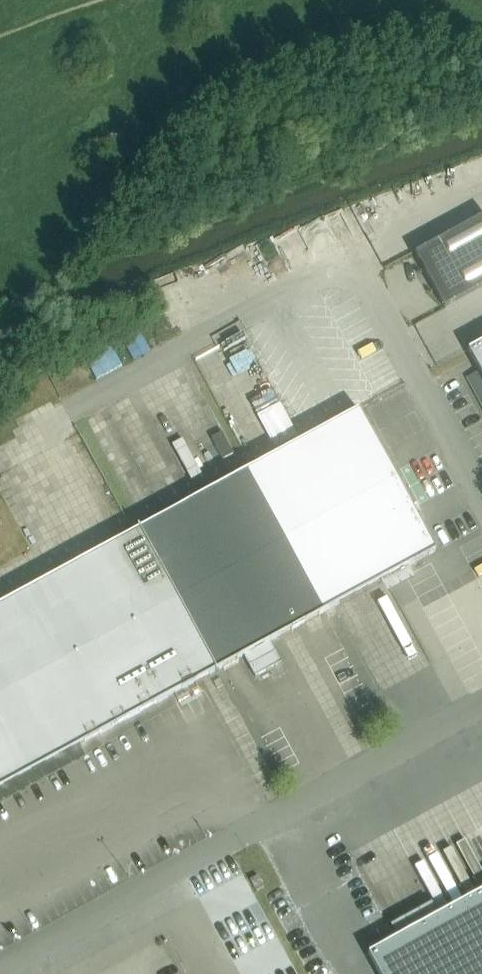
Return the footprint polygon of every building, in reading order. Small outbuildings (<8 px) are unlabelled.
[(415,255),(444,308),(481,287),(481,218),(415,255)] [(468,351),(481,376),(481,344),(468,351)] [(479,372),(467,378),(481,406),(481,377),(479,372)] [(138,530),(215,672),(245,656),(257,678),(282,664),(270,642),(436,551),(359,410),(138,530)] [(283,420),(275,423),(281,443),(300,437),(295,419),(287,421),(285,412),(281,413),(283,420)] [(138,530),(0,606),(0,789),(215,672),(138,530)] [(224,686),(220,679),(214,683),(218,689),(224,686)] [(258,875),(249,880),(255,893),(264,888),(258,875)] [(369,954),(379,973),(481,973),(481,892),(369,954)]
